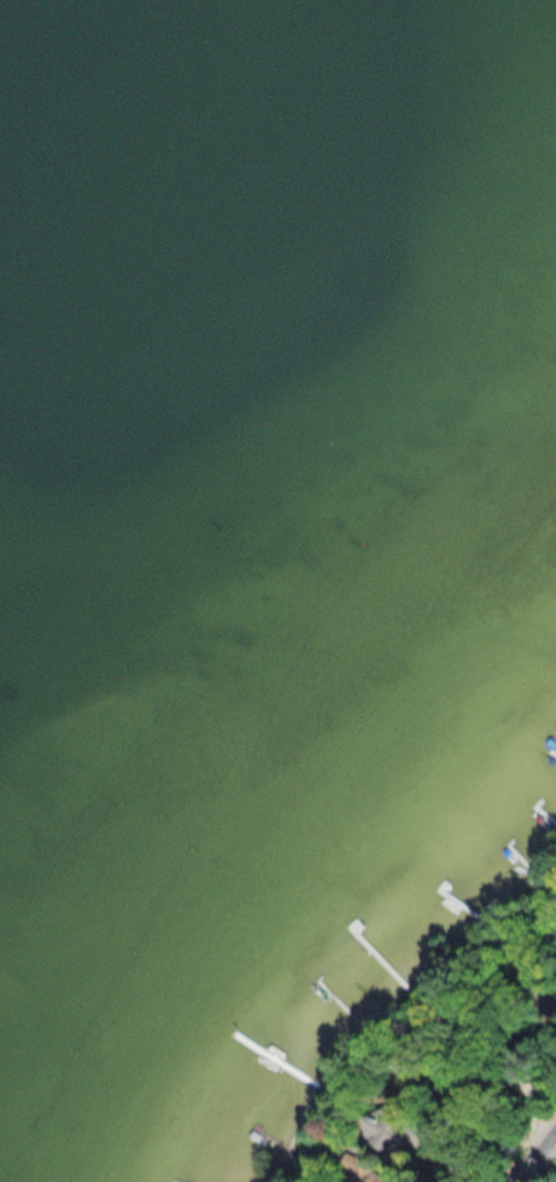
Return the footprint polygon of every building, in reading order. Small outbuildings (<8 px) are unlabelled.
[(365,1139),(376,1139),(376,1151),(402,1151),(402,1122),(365,1122),(365,1139)] [(437,1147),(437,1135),(411,1134),(410,1146),(437,1147)]
